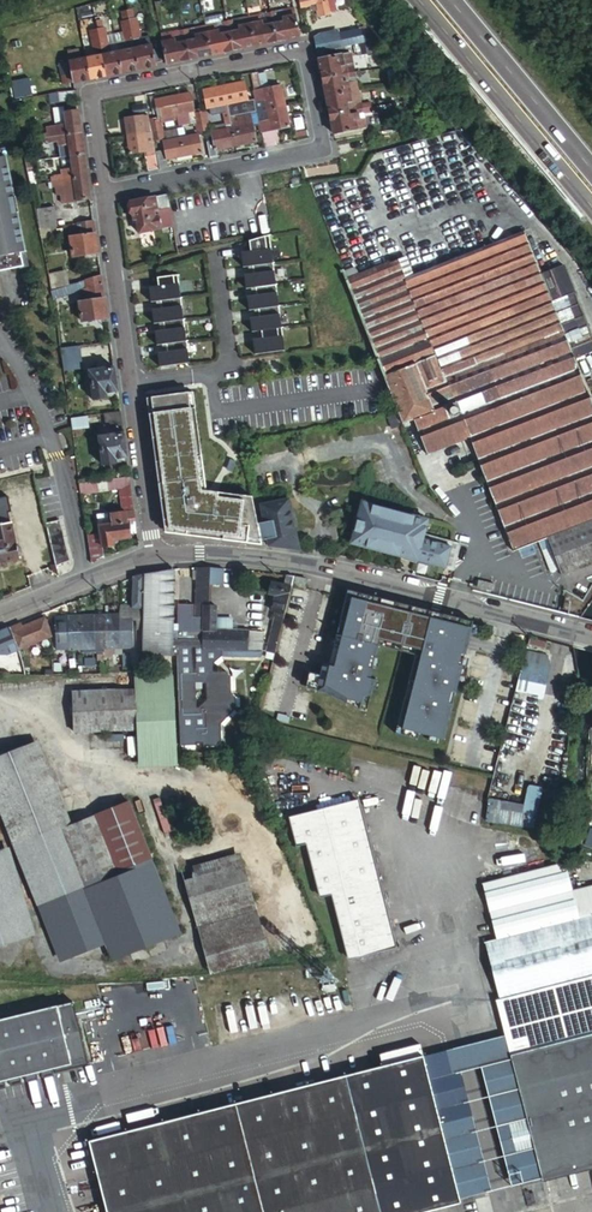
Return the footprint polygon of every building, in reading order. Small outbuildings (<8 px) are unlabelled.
[(300,7),(315,4),(318,17),(329,14),(326,0),(299,0),(300,7)] [(135,48),(133,48),(138,70),(156,67),(152,45),(150,45),(148,35),(140,36),(136,17),(134,17),(133,11),(131,12),(130,8),(127,9),(133,38),(135,48)] [(293,8),(271,13),(277,41),(299,37),(293,8)] [(133,38),(127,9),(123,9),(124,13),(122,14),(123,20),(121,21),(124,40),(133,38)] [(271,13),(249,18),(254,46),(277,41),(271,13)] [(249,18),(227,22),(233,50),(254,46),(249,18)] [(95,21),(100,49),(108,48),(104,29),(102,29),(101,22),(98,23),(98,20),(95,21)] [(93,51),(100,49),(95,21),(91,21),(91,24),(89,25),(90,31),(89,33),(93,51)] [(233,50),(227,22),(205,26),(211,55),(233,50)] [(205,26),(184,31),(190,59),(211,55),(205,26)] [(361,43),(359,29),(313,38),(316,52),(354,44),(361,43)] [(190,59),(184,31),(161,35),(168,64),(190,59)] [(372,49),(367,41),(361,43),(354,44),(356,54),(372,52),(372,49)] [(133,48),(118,51),(122,73),(138,70),(133,48)] [(118,51),(102,55),(106,77),(122,73),(118,51)] [(340,70),(353,67),(351,53),(341,55),(343,63),(339,64),(340,70)] [(85,58),(89,80),(106,77),(102,55),(85,58)] [(317,59),(321,78),(354,72),(353,67),(340,70),(339,64),(343,63),(341,55),(317,59)] [(62,85),(74,84),(89,80),(85,58),(62,63),(62,65),(58,66),(62,85)] [(258,71),(250,72),(253,87),(262,85),(258,71)] [(321,78),(325,97),(357,90),(355,81),(342,83),(341,79),(355,76),(354,72),(321,78)] [(227,103),(238,101),(240,110),(250,108),(244,81),(232,84),(232,86),(224,88),(227,103)] [(264,100),(267,110),(281,107),(280,99),(284,98),(281,86),(254,91),(256,102),(264,100)] [(227,103),(224,88),(216,90),(216,87),(203,90),(207,107),(227,103)] [(76,99),(74,88),(58,92),(60,101),(76,99)] [(357,90),(325,97),(329,116),(360,109),(360,104),(347,107),(346,102),(359,99),(357,90)] [(173,99),(176,114),(194,110),(190,93),(181,95),(182,97),(173,99)] [(159,117),(176,114),(173,99),(165,101),(164,98),(155,100),(159,117)] [(66,124),(64,112),(62,105),(53,106),(56,126),(66,124)] [(223,107),(225,117),(235,115),(233,105),(223,107)] [(267,110),(258,112),(265,148),(278,146),(274,130),(290,127),(287,115),(289,111),(288,106),(281,107),(267,110)] [(199,113),(201,121),(208,120),(206,110),(204,111),(203,107),(201,108),(201,112),(199,113)] [(360,109),(329,116),(332,134),(364,127),(362,118),(349,120),(348,115),(370,110),(370,107),(360,109)] [(193,113),(195,123),(201,121),(199,113),(201,112),(201,108),(196,109),(196,112),(193,113)] [(43,135),(44,138),(81,133),(78,110),(64,112),(66,124),(56,126),(56,130),(46,132),(46,134),(43,135)] [(131,135),(146,133),(143,115),(125,118),(127,126),(129,126),(131,135)] [(235,115),(225,117),(227,123),(236,121),(235,115)] [(232,128),(236,144),(244,142),(245,145),(257,142),(251,115),(242,117),(243,125),(232,128)] [(153,131),(161,129),(160,120),(154,121),(153,118),(149,118),(152,131),(153,131)] [(208,120),(201,121),(203,130),(205,129),(206,133),(209,132),(208,130),(210,129),(208,120)] [(201,121),(195,123),(197,132),(200,131),(201,134),(206,133),(205,129),(203,130),(201,121)] [(229,145),(236,144),(232,128),(213,131),(215,140),(217,150),(219,150),(229,147),(229,145)] [(153,131),(152,131),(154,144),(157,143),(157,140),(164,139),(161,129),(153,131)] [(154,144),(152,131),(146,133),(148,151),(148,154),(146,155),(149,171),(160,169),(154,144)] [(81,133),(44,138),(44,143),(48,142),(48,144),(58,143),(58,146),(68,145),(70,157),(84,155),(81,133)] [(148,151),(146,133),(131,135),(131,142),(130,144),(131,154),(148,151)] [(181,138),(185,154),(193,152),(194,155),(203,153),(199,134),(181,138)] [(178,156),(185,154),(181,138),(164,141),(166,150),(168,160),(177,158),(178,156)] [(208,142),(212,159),(220,157),(219,150),(217,150),(215,140),(208,142)] [(0,150),(0,270),(26,265),(3,149),(0,150)] [(168,160),(166,150),(158,153),(161,169),(170,167),(168,160)] [(87,177),(84,155),(70,157),(61,158),(61,165),(66,165),(67,168),(62,169),(62,173),(53,175),(53,178),(50,179),(50,182),(87,177)] [(31,162),(25,163),(30,183),(35,182),(31,162)] [(90,199),(87,177),(50,182),(51,185),(54,185),(54,187),(64,185),(65,190),(74,188),(77,201),(90,199)] [(61,203),(77,201),(74,188),(65,190),(64,185),(54,187),(56,194),(60,194),(61,203)] [(170,208),(168,195),(131,203),(133,216),(137,215),(140,233),(160,229),(157,211),(170,208)] [(37,209),(40,229),(45,228),(58,226),(54,207),(37,209)] [(160,229),(174,227),(170,208),(157,211),(160,229)] [(98,251),(93,221),(80,223),(82,235),(69,238),(71,256),(98,251)] [(355,294),(404,422),(412,419),(425,454),(469,438),(512,550),(541,539),(556,577),(591,563),(591,406),(524,229),(355,294)] [(283,351),(267,237),(247,243),(249,253),(239,254),(241,268),(250,267),(252,275),(242,276),(244,290),(253,289),(255,297),(245,298),(247,311),(257,310),(257,318),(248,319),(250,333),(259,332),(260,339),(251,341),(253,355),(265,354),(283,351)] [(65,270),(48,273),(52,291),(69,286),(65,270)] [(90,287),(102,283),(101,275),(86,280),(88,284),(90,284),(90,287)] [(188,364),(176,277),(155,280),(157,288),(147,290),(149,304),(159,303),(160,311),(150,312),(152,325),(162,324),(163,332),(153,333),(155,347),(164,345),(166,353),(156,355),(158,368),(188,364)] [(69,286),(52,291),(53,300),(90,287),(90,284),(88,284),(86,280),(69,286)] [(107,317),(102,283),(90,287),(92,299),(80,301),(83,321),(107,317)] [(80,345),(60,349),(64,371),(84,368),(80,345)] [(118,392),(114,368),(89,372),(94,400),(107,398),(107,395),(118,392)] [(258,525),(253,497),(243,496),(242,500),(227,499),(228,494),(205,492),(202,467),(197,468),(195,453),(200,452),(198,441),(194,442),(192,427),(196,427),(194,408),(189,409),(187,393),(150,399),(152,414),(148,415),(150,433),(155,432),(157,447),(152,448),(154,459),(158,459),(160,473),(156,474),(157,485),(162,485),(164,500),(159,500),(163,521),(167,521),(169,534),(186,536),(186,531),(201,534),(200,538),(222,541),(222,536),(237,538),(236,543),(246,544),(246,540),(261,541),(258,525)] [(123,425),(121,412),(104,414),(106,428),(123,425)] [(85,419),(72,421),(74,431),(88,429),(85,419)] [(127,459),(124,433),(97,437),(102,464),(105,466),(115,464),(115,461),(127,459)] [(120,490),(132,488),(130,478),(112,480),(114,491),(120,490)] [(114,491),(112,480),(98,482),(100,493),(114,491)] [(100,493),(98,482),(87,484),(88,488),(81,489),(82,495),(100,493)] [(135,512),(132,488),(120,490),(124,513),(135,512)] [(267,541),(268,547),(299,550),(293,522),(296,521),(293,509),(291,509),(289,501),(260,506),(264,524),(258,525),(261,541),(267,541)] [(422,537),(423,533),(426,518),(362,501),(351,542),(444,565),(449,543),(422,537)] [(137,522),(135,512),(124,513),(99,517),(102,535),(103,549),(117,547),(116,541),(132,539),(132,538),(130,524),(137,522)] [(57,560),(67,558),(61,519),(50,520),(57,560)] [(11,520),(0,523),(0,564),(20,559),(19,557),(22,554),(20,547),(17,546),(11,520)] [(132,538),(138,536),(137,522),(130,524),(132,538)] [(450,540),(423,533),(422,537),(449,543),(450,540)] [(102,535),(89,537),(93,564),(104,559),(103,549),(102,535)] [(459,542),(450,540),(449,543),(444,565),(453,567),(459,542)] [(142,654),(178,653),(182,747),(199,746),(198,744),(205,744),(205,747),(219,747),(223,742),(223,725),(238,709),(237,697),(233,693),(232,676),(228,672),(216,673),(216,666),(216,663),(224,657),(262,658),(263,657),(265,632),(233,632),(233,619),(217,618),(218,605),(209,605),(210,586),(224,586),(224,570),(211,569),(200,570),(197,625),(194,624),(195,604),(179,603),(178,624),(174,623),(176,603),(174,571),(144,576),(142,643),(142,654)] [(138,643),(142,643),(144,576),(133,579),(133,609),(136,609),(136,618),(136,629),(138,643)] [(293,577),(287,576),(284,586),(271,583),(269,595),(276,597),(273,612),(276,613),(267,652),(269,653),(276,654),(293,577)] [(356,707),(366,708),(379,646),(414,654),(394,733),(444,745),(469,644),(476,619),(350,589),(336,643),(331,663),(321,659),(319,671),(309,668),(304,686),(325,689),(356,707)] [(120,610),(120,617),(133,617),(136,618),(136,609),(133,609),(120,610)] [(82,618),(82,650),(95,650),(95,617),(82,618)] [(95,617),(95,650),(106,649),(105,655),(102,655),(102,658),(109,658),(108,617),(95,617)] [(108,617),(109,658),(112,658),(113,649),(120,649),(120,617),(108,617)] [(133,617),(120,617),(120,649),(133,649),(133,617)] [(12,628),(20,650),(53,636),(46,618),(23,627),(22,624),(12,628)] [(57,650),(69,650),(69,618),(57,618),(57,650)] [(69,650),(82,650),(82,618),(69,618),(69,650)] [(0,633),(0,654),(10,654),(20,650),(12,628),(0,633)] [(20,672),(19,662),(8,663),(8,672),(20,672)] [(551,667),(525,662),(517,691),(539,696),(539,699),(545,700),(551,667)] [(137,689),(138,730),(139,766),(179,765),(176,675),(136,677),(137,689)] [(75,733),(138,730),(137,689),(74,692),(75,733)] [(61,832),(27,747),(0,759),(0,782),(71,958),(106,944),(61,832)] [(525,805),(490,798),(487,820),(502,824),(504,824),(535,829),(538,815),(544,788),(530,785),(529,785),(525,805)] [(396,949),(359,801),(290,817),(297,846),(307,843),(320,896),(332,894),(349,960),(396,949)] [(130,804),(78,825),(84,840),(101,834),(115,868),(150,855),(130,804)] [(78,825),(61,832),(106,944),(112,959),(180,931),(150,855),(115,868),(101,834),(84,840),(78,825)] [(0,859),(0,946),(26,939),(2,859),(0,859)] [(185,883),(213,974),(271,956),(242,864),(185,883)] [(500,999),(591,976),(591,915),(485,942),(500,999)] [(500,999),(509,1035),(515,1059),(591,1040),(591,976),(500,999)] [(337,977),(325,980),(327,986),(339,983),(337,977)] [(0,1015),(0,1078),(86,1060),(73,1000),(0,1015)] [(452,1049),(458,1074),(486,1067),(515,1059),(509,1035),(452,1049)] [(515,1059),(546,1176),(591,1164),(591,1040),(515,1059)] [(452,1049),(423,1057),(459,1198),(488,1191),(458,1074),(452,1049)] [(423,1057),(89,1142),(107,1211),(430,1211),(461,1204),(459,1198),(423,1057)] [(546,1176),(515,1059),(486,1067),(516,1183),(546,1176)]
